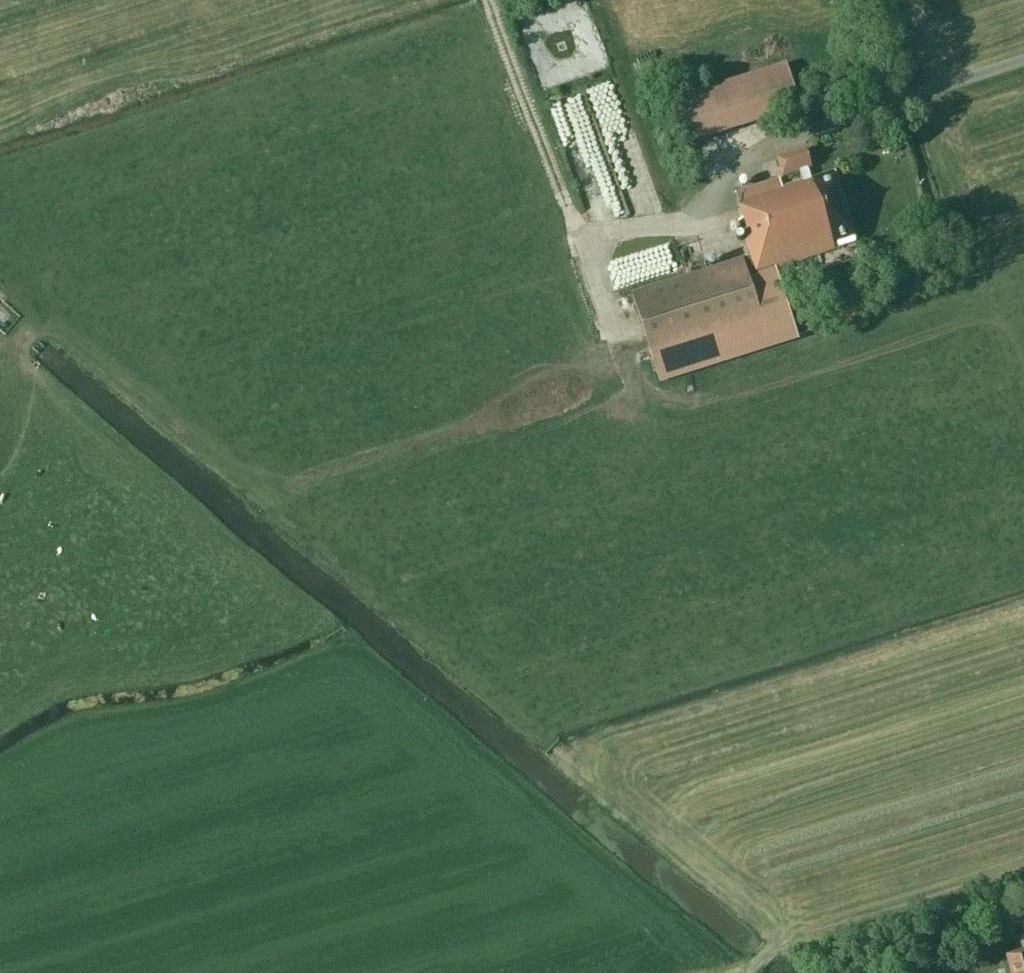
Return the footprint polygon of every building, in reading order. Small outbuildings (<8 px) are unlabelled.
[(784,64),(668,101),(683,147),(799,111),(784,64)] [(616,85),(549,108),(588,226),(654,204),(641,165),(621,171),(616,156),(603,161),(598,148),(633,136),(616,85)] [(737,222),(748,257),(630,294),(657,381),(795,338),(774,269),(855,243),(833,172),(809,180),(806,170),(810,168),(804,150),(775,159),(781,177),(799,171),(802,181),(780,188),(777,180),(734,193),(742,221),(737,222)] [(0,311),(0,330),(5,335),(20,319),(5,305),(0,311)] [(1023,936),(1023,917),(1008,922),(1013,940),(1023,936)] [(1005,957),(1010,972),(1023,972),(1023,951),(1005,957)]
